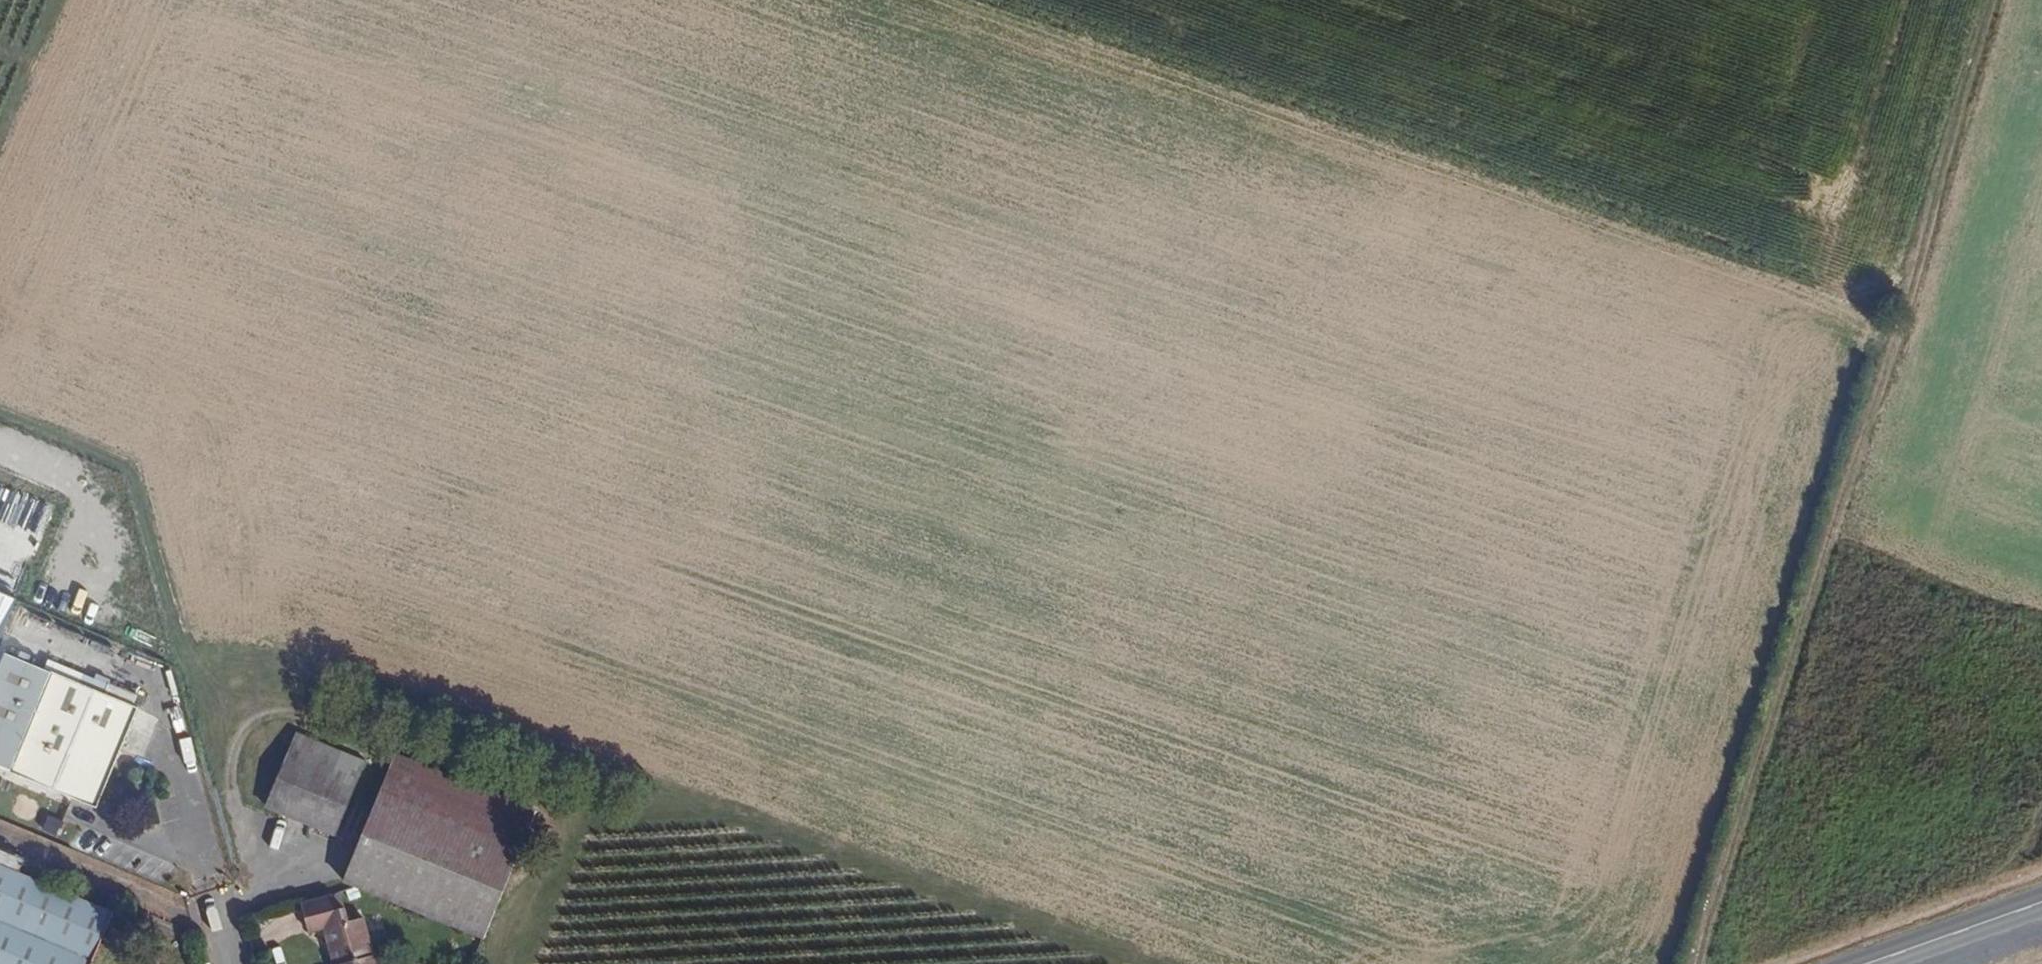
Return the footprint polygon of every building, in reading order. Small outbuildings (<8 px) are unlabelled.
[(142,703),(2,640),(0,644),(0,753),(98,798),(142,703)] [(370,759),(299,731),(290,754),(361,782),(370,759)] [(341,834),(361,782),(290,754),(269,806),(341,834)] [(397,770),(389,791),(529,848),(538,826),(397,770)] [(529,848),(389,791),(352,884),(494,938),(529,848)] [(110,909),(0,861),(0,963),(86,963),(110,909)] [(342,892),(300,903),(307,932),(323,928),(332,963),(374,963),(371,955),(362,919),(349,923),(342,892)]
